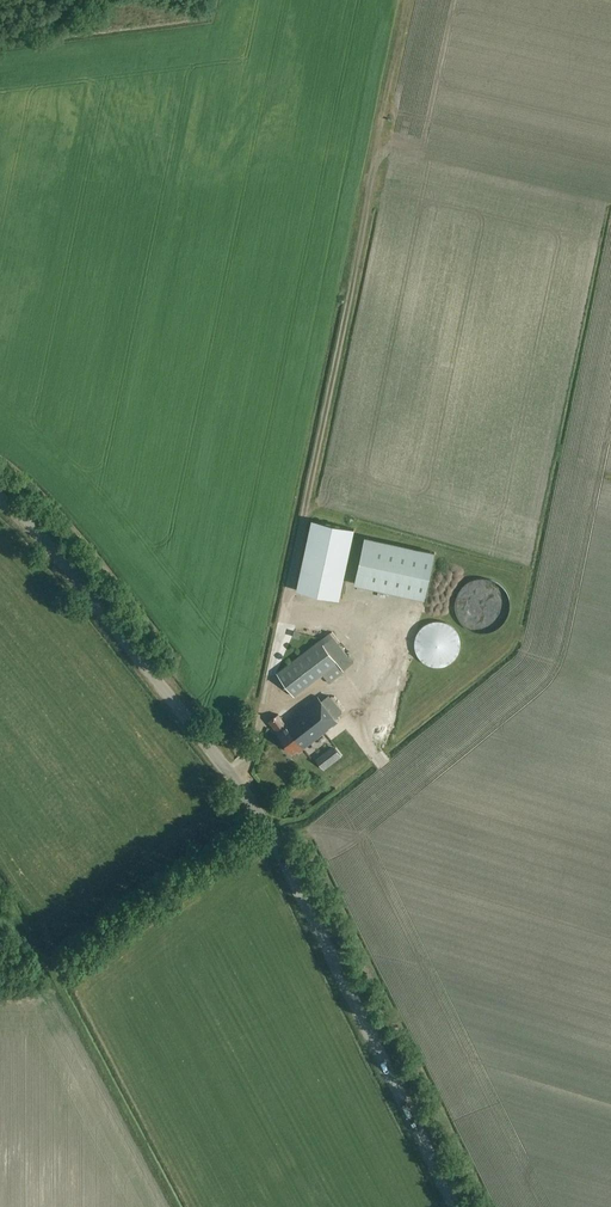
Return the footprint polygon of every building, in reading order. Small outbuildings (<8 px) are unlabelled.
[(296,591),(338,600),(353,531),(311,522),(296,591)] [(425,603),(435,556),(384,545),(383,545),(364,541),(355,588),(425,603)] [(461,643),(458,633),(451,625),(442,621),(432,621),(422,626),(416,634),(414,644),(416,654),(423,662),(433,666),(443,666),(452,661),(458,653),(461,643)] [(328,682),(351,664),(329,635),(276,676),(294,699),(323,676),(328,682)] [(278,716),(269,723),(294,753),(301,747),(304,751),(314,743),(328,732),(338,724),(334,718),(342,712),(335,704),(330,698),(323,704),(318,698),(291,719),(293,723),(287,727),(278,716)] [(333,741),(328,745),(335,753),(339,750),(333,741)]
